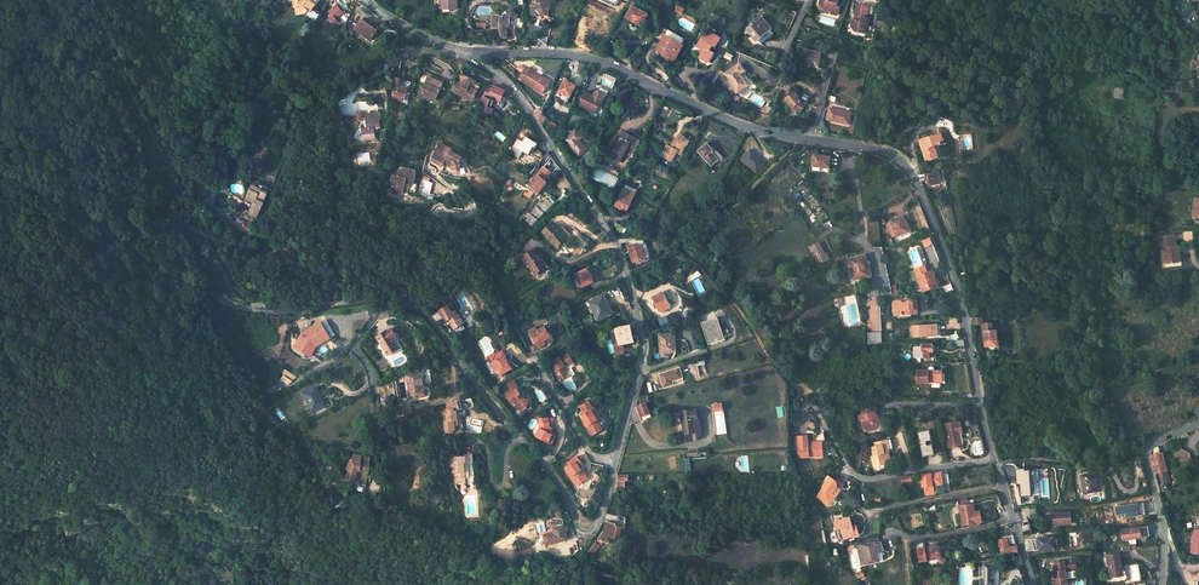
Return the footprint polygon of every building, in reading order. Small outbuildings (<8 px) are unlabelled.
[(292,3),(296,7),(297,12),(304,12),(306,9),(307,9),(314,0),(294,0),(292,3)] [(443,16),(456,16),(456,0),(443,0),(443,16)] [(548,0),(535,0),(531,16),(538,18),(539,14),(547,16),(550,1),(548,0)] [(831,13),(831,14),(838,16),(839,9),(837,9),(839,0),(827,0),(825,0),(821,0),(819,7),(824,12),(831,13)] [(345,14),(337,3),(328,10),(332,15),(326,20),(333,29),(339,24),(336,21),(345,14)] [(858,15),(857,20),(854,19),(853,27),(855,31),(862,33),(863,28),(868,30),(871,19),(868,18),(870,8),(859,5),(857,15),(858,15)] [(684,10),(677,7),(675,11),(681,15),(684,10)] [(502,36),(514,37),(515,27),(511,26),(511,24),(514,22),(512,20),(518,15),(511,9),(508,13),(505,11),(502,14),(502,17),(493,17),(492,20),(493,20),(493,24),(492,24),(492,27),(499,28),(499,30),(503,31),(502,36)] [(646,18),(630,9),(623,21),(637,28),(640,23),(642,24),(646,18)] [(769,21),(764,15),(752,26),(762,37),(775,26),(770,20),(769,21)] [(375,29),(358,19),(353,28),(369,39),(375,29)] [(720,41),(709,33),(707,37),(704,35),(695,46),(703,51),(697,59),(705,64),(712,55),(708,53),(712,49),(714,50),(720,41)] [(550,37),(541,36),(539,47),(547,46),(550,37)] [(681,44),(665,36),(658,49),(676,59),(680,51),(678,50),(681,44)] [(824,53),(807,48),(802,67),(807,69),(809,63),(820,67),(824,53)] [(409,60),(400,59),(398,69),(412,72),(416,58),(410,56),(409,60)] [(744,69),(739,62),(724,73),(738,91),(748,84),(740,73),(744,69)] [(443,77),(423,68),(421,72),(429,75),(426,80),(425,79),(421,89),(436,95),(443,77)] [(526,72),(522,70),(516,81),(540,94),(546,83),(526,72)] [(548,80),(528,70),(526,72),(546,83),(548,80)] [(478,84),(459,76),(452,94),(465,99),(466,96),(472,99),(474,94),(476,95),(479,88),(477,87),(478,84)] [(401,79),(397,78),(396,79),(393,91),(398,92),(397,94),(400,95),(401,93),(404,94),(406,87),(408,87),(408,84),(401,82),(401,79)] [(575,87),(563,80),(558,92),(569,98),(575,87)] [(504,91),(493,86),(492,87),(487,85),(484,92),(481,98),(478,104),(477,106),(493,111),(498,114),(502,104),(499,102),(504,91)] [(1125,88),(1116,87),(1115,98),(1124,99),(1125,88)] [(599,89),(596,94),(602,97),(605,92),(599,89)] [(788,98),(794,106),(803,112),(808,104),(813,96),(806,92),(802,96),(797,90),(788,98)] [(579,106),(588,110),(591,111),(591,110),(595,111),(602,97),(596,94),(595,98),(585,93),(579,106)] [(766,106),(764,108),(769,112),(773,105),(770,103),(768,107),(766,106)] [(377,105),(365,108),(368,122),(364,123),(367,135),(378,132),(376,126),(375,122),(378,121),(381,120),(377,105)] [(851,113),(830,109),(828,119),(849,124),(851,113)] [(545,117),(539,113),(537,118),(542,124),(545,117)] [(632,133),(622,128),(611,152),(623,158),(626,151),(629,152),(635,140),(630,138),(632,133)] [(583,138),(573,129),(565,141),(581,156),(589,147),(581,140),(583,138)] [(941,133),(921,139),(927,161),(938,157),(935,146),(944,143),(941,133)] [(535,143),(524,136),(518,146),(528,153),(535,143)] [(672,147),(666,144),(660,157),(671,163),(676,153),(681,155),(689,141),(678,136),(672,147)] [(712,151),(706,144),(698,152),(710,167),(718,159),(721,161),(722,161),(723,161),(723,160),(724,159),(723,158),(715,148),(712,151)] [(445,149),(434,147),(430,158),(428,165),(437,167),(439,159),(443,160),(442,165),(451,167),(453,161),(457,162),(458,155),(445,151),(445,149)] [(764,164),(751,150),(741,158),(754,172),(764,164)] [(549,155),(547,151),(541,159),(545,162),(549,155)] [(544,167),(552,173),(555,169),(557,166),(550,156),(544,167)] [(818,156),(817,167),(834,169),(835,158),(818,156)] [(410,169),(398,167),(396,174),(392,173),(390,183),(396,184),(395,192),(403,194),(405,181),(412,182),(414,175),(409,174),(410,169)] [(546,181),(536,174),(528,186),(530,188),(527,192),(524,189),(521,193),(530,200),(535,192),(537,193),(546,181)] [(939,174),(930,174),(931,185),(940,185),(939,174)] [(430,194),(433,178),(424,176),(421,192),(430,194)] [(512,181),(508,178),(503,187),(507,189),(509,185),(512,181)] [(206,195),(202,183),(193,186),(198,198),(206,195)] [(250,188),(246,197),(244,202),(251,205),(249,215),(258,219),(264,205),(268,195),(267,194),(269,188),(258,183),(255,190),(250,187),(250,188)] [(629,189),(624,186),(614,207),(624,213),(633,195),(627,191),(629,189)] [(542,202),(525,219),(532,226),(556,203),(550,196),(542,202)] [(1194,196),(1190,214),(1197,215),(1197,213),(1198,214),(1198,197),(1194,196)] [(904,218),(890,224),(897,239),(912,233),(909,226),(907,226),(904,218)] [(555,224),(546,232),(563,249),(567,245),(566,243),(571,239),(555,224)] [(1174,235),(1161,236),(1162,247),(1165,247),(1166,263),(1175,263),(1174,254),(1179,254),(1178,249),(1174,249),(1174,246),(1175,246),(1174,235)] [(627,243),(633,259),(645,255),(643,248),(640,239),(627,243)] [(544,246),(534,255),(549,272),(555,267),(553,265),(558,261),(544,246)] [(819,252),(815,254),(820,265),(829,260),(826,255),(822,257),(819,252)] [(865,256),(850,260),(855,280),(871,276),(865,256)] [(589,267),(578,272),(585,286),(596,281),(589,267)] [(924,267),(912,272),(919,290),(922,288),(923,292),(938,287),(932,272),(927,274),(924,267)] [(661,292),(651,296),(657,309),(668,305),(661,292)] [(600,293),(586,299),(595,318),(610,312),(600,293)] [(841,298),(834,300),(836,308),(843,307),(841,298)] [(895,313),(918,313),(918,301),(895,301),(895,313)] [(437,315),(435,316),(437,319),(439,317),(442,322),(444,321),(447,324),(449,323),(454,332),(464,326),(459,319),(458,319),(454,314),(450,316),(446,310),(437,315)] [(437,319),(435,316),(430,319),(435,325),(442,322),(439,317),(437,319)] [(713,316),(701,320),(707,339),(720,335),(713,316)] [(985,333),(985,347),(998,346),(998,331),(994,331),(993,322),(984,323),(984,317),(982,317),(973,317),(973,324),(982,323),(982,333),(985,333)] [(335,334),(327,318),(307,328),(308,330),(305,332),(303,334),(302,333),(295,344),(307,352),(314,341),(330,333),(331,336),(335,334)] [(623,324),(608,330),(612,344),(621,343),(633,341),(631,332),(635,331),(633,320),(629,322),(629,324),(624,326),(623,324)] [(940,324),(912,324),(912,334),(940,334),(940,324)] [(529,331),(540,348),(546,345),(543,340),(544,340),(550,336),(545,327),(538,331),(535,327),(529,330),(529,331)] [(389,329),(374,338),(384,357),(397,350),(389,338),(393,335),(389,329)] [(671,330),(657,335),(663,353),(678,348),(671,330)] [(881,330),(866,331),(867,342),(881,339),(881,330)] [(314,341),(307,352),(310,353),(316,343),(331,336),(330,333),(314,341)] [(931,344),(920,344),(920,347),(914,347),(914,358),(929,358),(929,351),(932,351),(932,349),(934,349),(934,346),(932,346),(931,344)] [(488,357),(496,371),(499,370),(501,375),(512,369),(509,363),(505,361),(507,357),(504,350),(496,354),(495,353),(488,357)] [(550,362),(555,370),(553,371),(558,381),(565,378),(565,371),(575,366),(568,353),(559,358),(558,357),(550,362)] [(547,364),(551,372),(553,371),(555,370),(550,362),(547,364)] [(930,363),(930,371),(941,371),(940,363),(930,363)] [(423,368),(408,372),(414,394),(428,390),(429,390),(430,389),(431,389),(431,388),(432,387),(432,386),(432,385),(432,384),(431,384),(430,383),(429,383),(427,383),(423,368)] [(286,369),(279,379),(290,386),(296,376),(286,369)] [(682,370),(661,375),(663,386),(673,385),(672,380),(684,378),(682,370)] [(930,371),(916,371),(917,383),(928,383),(943,383),(943,371),(941,371),(930,371)] [(504,389),(513,404),(515,403),(520,411),(526,408),(530,400),(524,399),(522,398),(520,399),(518,397),(521,395),(518,390),(519,389),(514,382),(503,388),(504,389)] [(312,383),(298,390),(310,409),(322,402),(312,383)] [(460,425),(458,410),(465,408),(462,397),(447,402),(448,409),(450,408),(452,412),(447,413),(448,421),(446,422),(448,434),(455,433),(457,430),(457,426),(460,425)] [(581,416),(592,436),(600,431),(595,422),(598,420),(592,410),(587,402),(579,407),(584,414),(581,416)] [(633,409),(637,419),(647,415),(643,405),(633,409)] [(592,410),(598,420),(600,419),(594,408),(592,410)] [(858,424),(858,425),(860,424),(862,431),(867,433),(872,432),(875,429),(875,425),(877,424),(876,419),(874,419),(873,414),(876,414),(876,413),(875,408),(859,411),(860,417),(859,418),(857,418),(858,424)] [(683,419),(684,432),(679,432),(679,441),(696,440),(696,432),(695,421),(696,421),(698,421),(698,411),(683,411),(683,419)] [(550,434),(550,429),(552,429),(551,418),(539,418),(539,428),(534,435),(550,445),(555,438),(552,435),(550,434)] [(595,422),(600,431),(603,430),(598,420),(595,422)] [(959,447),(956,433),(958,433),(962,432),(960,422),(956,423),(955,422),(944,424),(949,449),(959,447)] [(929,430),(919,432),(923,457),(934,455),(929,430)] [(797,457),(813,456),(813,453),(821,453),(821,441),(807,442),(807,435),(798,435),(799,447),(797,447),(797,457)] [(886,441),(873,443),(874,448),(871,448),(871,452),(872,457),(874,466),(880,465),(879,463),(885,462),(888,462),(885,451),(888,450),(886,441)] [(1168,480),(1166,470),(1164,461),(1163,462),(1158,446),(1152,449),(1151,456),(1155,473),(1158,484),(1161,493),(1168,491),(1166,483),(1168,480)] [(468,453),(451,452),(449,462),(452,463),(451,472),(464,474),(465,459),(468,459),(468,453)] [(584,452),(579,454),(584,463),(589,460),(584,452)] [(352,460),(350,460),(345,472),(346,473),(344,478),(345,479),(344,480),(351,482),(355,473),(359,471),(367,471),(368,455),(352,454),(352,460)] [(565,470),(574,485),(585,479),(581,472),(579,469),(582,467),(580,464),(582,462),(579,456),(568,461),(570,464),(567,466),(568,468),(569,468),(565,470)] [(335,460),(330,458),(326,471),(331,473),(335,460)] [(581,472),(585,479),(588,477),(582,467),(579,469),(581,472)] [(1035,475),(1035,470),(1024,471),(1024,469),(1015,470),(1016,484),(1020,484),(1021,498),(1032,497),(1031,484),(1036,484),(1035,475)] [(1096,471),(1081,474),(1084,493),(1099,490),(1096,471)] [(942,472),(923,474),(924,486),(925,486),(935,484),(944,482),(942,472)] [(820,489),(813,499),(821,504),(824,499),(827,501),(830,496),(833,498),(840,486),(825,476),(818,488),(820,489)] [(368,490),(351,482),(350,486),(367,494),(368,490)] [(935,484),(925,486),(927,495),(937,494),(935,484)] [(821,504),(827,507),(833,498),(830,496),(827,501),(824,499),(821,504)] [(968,499),(959,500),(964,525),(978,523),(976,512),(974,504),(969,504),(968,499)] [(1144,503),(1115,507),(1116,514),(1126,513),(1126,517),(1146,514),(1144,503)] [(1037,508),(1029,509),(1030,518),(1038,517),(1037,508)] [(1070,512),(1053,514),(1054,526),(1071,524),(1070,512)] [(849,517),(838,520),(843,537),(854,534),(849,517)] [(612,522),(603,519),(603,526),(596,538),(604,540),(609,542),(610,537),(616,538),(618,536),(620,527),(612,525),(612,522)] [(881,533),(881,521),(873,521),(872,528),(877,528),(877,533),(881,533)] [(564,524),(551,526),(552,532),(542,534),(544,544),(554,542),(563,540),(565,539),(566,537),(566,534),(564,524)] [(1148,527),(1121,530),(1122,540),(1149,536),(1148,527)] [(1195,529),(1190,553),(1198,555),(1198,530),(1195,529)] [(1054,536),(1032,539),(1035,550),(1056,548),(1054,536)] [(1007,538),(998,539),(999,546),(1003,546),(1005,554),(1008,554),(1008,551),(1016,550),(1014,545),(1009,546),(1007,538)] [(595,541),(588,551),(594,555),(601,545),(595,541)] [(923,541),(915,543),(919,563),(939,560),(937,546),(924,549),(923,541)] [(883,542),(862,546),(865,564),(879,562),(877,553),(883,552),(885,551),(883,542)] [(883,552),(877,553),(879,562),(885,561),(883,552)] [(1119,553),(1106,555),(1110,577),(1121,575),(1119,566),(1121,566),(1121,565),(1119,553)] [(988,563),(987,584),(998,584),(998,579),(996,579),(996,563),(988,563)] [(1048,568),(1050,576),(1048,576),(1050,584),(1063,584),(1061,576),(1070,574),(1069,564),(1048,568)]
